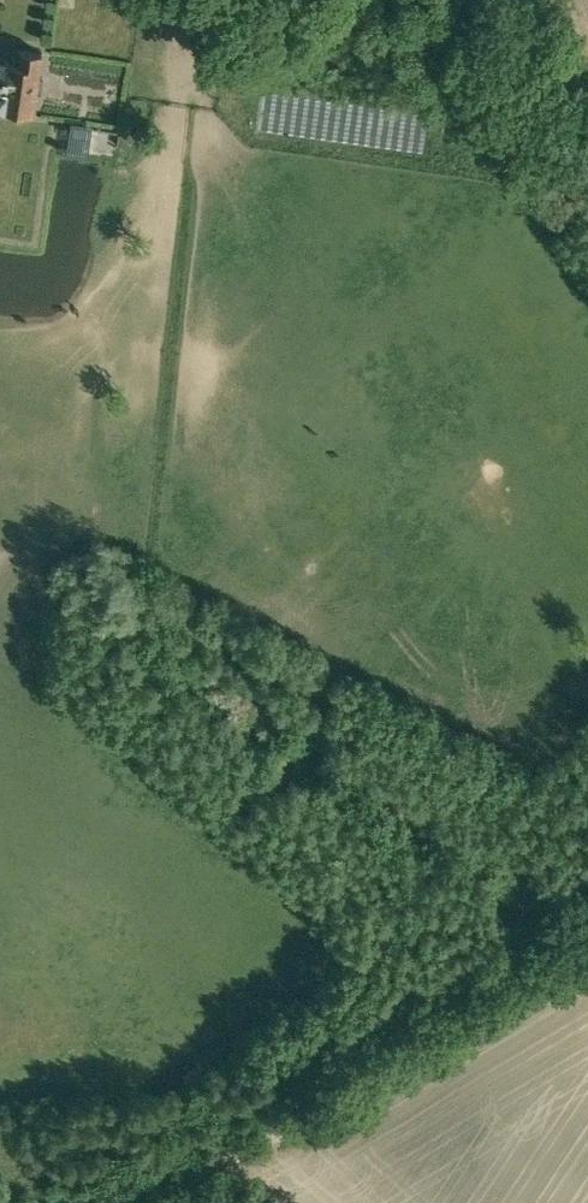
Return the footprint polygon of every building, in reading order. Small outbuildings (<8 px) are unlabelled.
[(34,111),(43,52),(12,47),(10,60),(0,58),(0,106),(34,111)]
